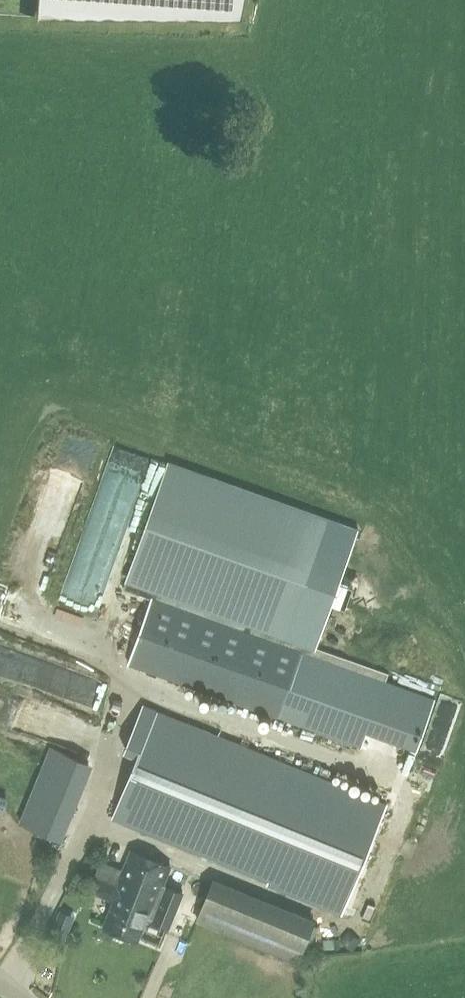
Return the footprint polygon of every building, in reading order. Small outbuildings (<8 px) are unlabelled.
[(36,13),(239,14),(241,0),(37,0),(36,13)] [(391,676),(316,649),(359,530),(168,462),(122,589),(150,599),(127,663),(365,748),(370,733),(417,750),(434,702),(387,685),(391,676)] [(9,620),(10,608),(0,607),(0,620),(9,620)] [(387,802),(150,707),(111,817),(267,881),(266,884),(342,914),(387,802)] [(87,761),(50,746),(27,802),(64,817),(87,761)] [(132,850),(124,870),(102,861),(91,889),(115,898),(104,925),(138,938),(147,914),(170,923),(184,890),(163,882),(170,865),(132,850)] [(298,960),(313,923),(212,882),(197,920),(298,960)] [(50,928),(66,935),(76,912),(60,905),(50,928)]
